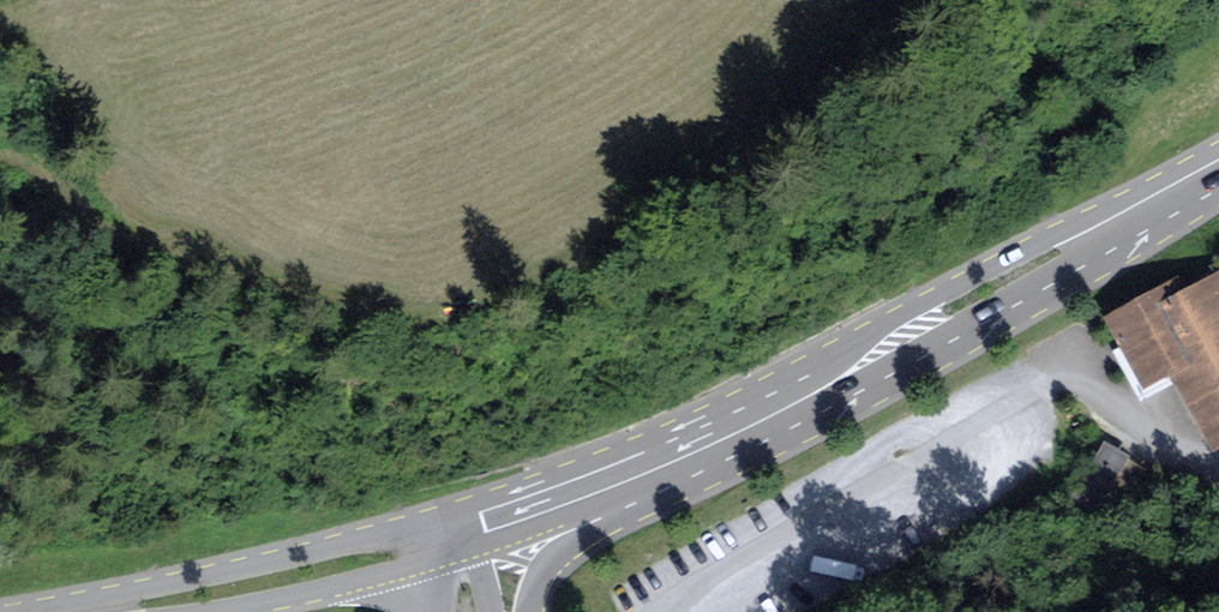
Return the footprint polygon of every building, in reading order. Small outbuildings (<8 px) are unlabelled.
[(1218,452),(1218,269),(1185,287),(1179,276),(1105,315),(1145,389),(1171,375),(1214,455),(1218,452)] [(1104,516),(1138,453),(1111,439),(1077,501),(1104,516)]
